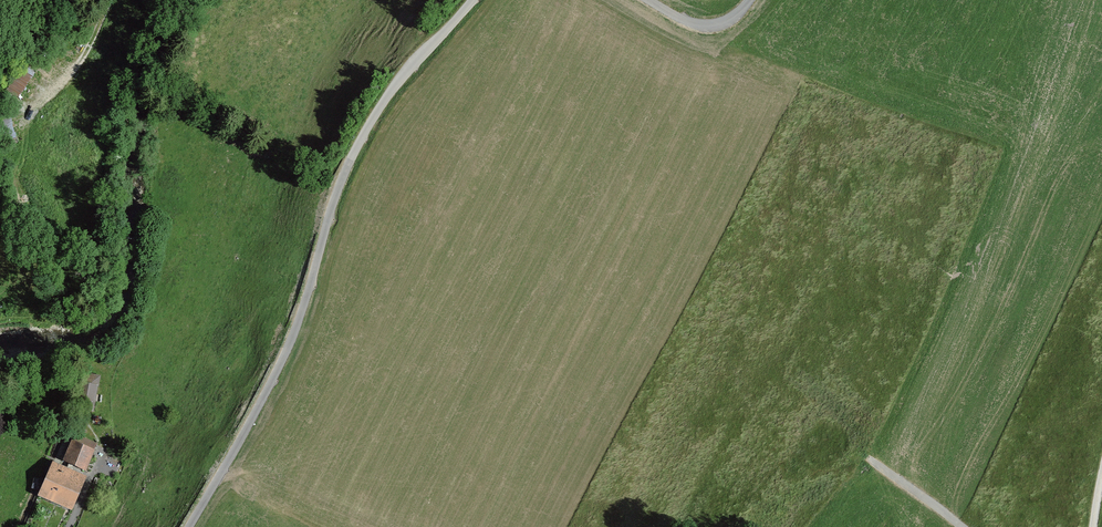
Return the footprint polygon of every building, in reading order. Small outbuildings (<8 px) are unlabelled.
[(34,74),(23,66),(4,92),(14,100),(34,74)] [(65,460),(87,470),(97,447),(75,437),(65,460)] [(89,478),(53,462),(38,496),(74,512),(89,478)] [(238,492),(251,500),(258,489),(245,481),(238,492)]
